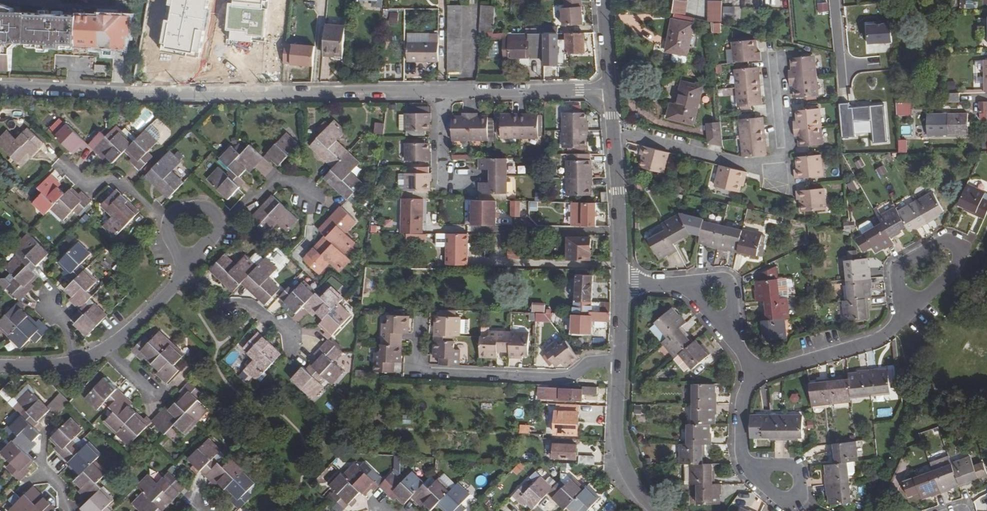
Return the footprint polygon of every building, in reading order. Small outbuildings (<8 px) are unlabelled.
[(202,53),(210,0),(170,0),(162,47),(202,53)] [(233,1),(228,41),(266,40),(270,0),(226,0),(233,1)] [(582,25),(580,0),(564,0),(565,8),(561,9),(563,27),(582,25)] [(672,13),(685,15),(688,1),(686,1),(680,0),(674,0),(672,13)] [(951,8),(959,9),(959,0),(952,0),(951,8)] [(961,8),(974,8),(975,0),(961,0),(961,8)] [(722,22),(722,1),(708,1),(707,21),(722,22)] [(11,71),(12,48),(18,43),(40,44),(39,48),(62,49),(62,45),(91,47),(91,51),(114,52),(114,48),(115,36),(127,37),(130,37),(131,16),(115,15),(114,21),(103,20),(103,16),(47,14),(47,16),(41,16),(41,13),(20,12),(20,16),(13,15),(14,12),(14,9),(0,3),(0,70),(11,71)] [(826,3),(817,4),(818,13),(827,12),(826,3)] [(446,72),(460,73),(461,5),(447,5),(446,72)] [(481,31),(493,31),(495,6),(482,5),(481,31)] [(724,7),(724,20),(735,20),(736,7),(724,7)] [(694,19),(674,13),(673,20),(672,20),(668,38),(671,38),(668,52),(673,53),(672,59),(674,62),(683,64),(686,62),(694,19)] [(893,44),(891,22),(867,25),(869,46),(893,44)] [(344,57),(346,27),(326,26),(323,55),(344,57)] [(566,43),(562,43),(562,33),(559,33),(544,34),(544,43),(545,58),(545,65),(552,65),(552,68),(566,67),(566,53),(566,43)] [(566,53),(584,53),(584,43),(584,41),(583,33),(566,33),(566,43),(566,53)] [(439,43),(439,34),(430,34),(430,43),(439,43)] [(544,34),(528,34),(525,34),(512,34),(509,34),(510,39),(510,43),(504,43),(504,59),(510,59),(529,58),(545,58),(544,43),(544,34)] [(127,37),(115,36),(114,48),(121,48),(127,49),(127,37)] [(756,52),(755,39),(733,42),(735,62),(761,60),(761,52),(756,52)] [(407,61),(439,62),(439,43),(430,43),(408,42),(407,61)] [(290,65),(313,67),(315,48),(292,46),(290,65)] [(790,86),(794,85),(795,98),(817,96),(814,56),(792,57),(793,70),(788,70),(790,86)] [(761,105),(757,67),(736,69),(739,107),(761,105)] [(677,106),(671,105),(668,117),(693,124),(702,87),(682,83),(677,106)] [(873,143),(888,142),(884,105),(849,108),(849,103),(839,104),(842,144),(856,142),(854,126),(871,121),(873,143)] [(912,114),(911,103),(897,103),(897,115),(912,114)] [(798,121),(793,121),(794,137),(799,136),(800,146),(821,145),(818,108),(797,110),(798,121)] [(452,118),(452,139),(470,139),(470,113),(463,113),(463,117),(452,118)] [(470,113),(470,139),(488,139),(488,118),(488,117),(478,117),(478,113),(470,113)] [(587,123),(587,113),(581,113),(574,113),(564,113),(564,130),(589,130),(589,123),(587,123)] [(968,135),(968,113),(926,114),(927,136),(968,135)] [(406,130),(406,131),(426,131),(429,131),(429,121),(431,121),(431,114),(429,114),(408,114),(406,114),(406,115),(406,130)] [(497,121),(497,138),(520,137),(520,116),(501,116),(501,121),(497,121)] [(520,116),(520,137),(539,137),(539,136),(538,116),(520,116)] [(765,155),(762,117),(740,119),(744,157),(765,155)] [(54,134),(65,123),(63,120),(58,120),(50,129),(54,134)] [(311,145),(334,167),(349,151),(337,140),(345,132),(334,121),(311,145)] [(54,134),(74,153),(80,147),(83,150),(89,144),(66,122),(65,123),(54,134)] [(720,122),(707,123),(708,132),(721,130),(720,122)] [(382,134),(383,125),(376,124),(375,133),(382,134)] [(160,138),(160,135),(150,125),(146,130),(157,142),(160,138)] [(106,156),(113,164),(126,150),(134,142),(123,131),(117,126),(107,136),(94,149),(103,159),(106,156)] [(139,137),(128,126),(123,131),(134,142),(139,137)] [(23,166),(44,143),(29,129),(18,140),(8,131),(0,140),(0,143),(23,166)] [(158,142),(157,142),(146,130),(139,137),(134,142),(126,150),(134,158),(131,160),(141,170),(154,157),(149,152),(158,142)] [(564,130),(564,148),(587,148),(587,138),(589,138),(589,130),(564,130)] [(721,130),(708,132),(709,143),(723,147),(721,130)] [(89,144),(94,149),(107,136),(102,131),(89,144)] [(271,159),(279,166),(298,145),(286,134),(264,158),(268,162),(271,159)] [(907,153),(906,141),(899,141),(900,153),(907,153)] [(245,149),(259,162),(264,158),(250,144),(245,149)] [(429,153),(429,144),(425,144),(406,144),(406,161),(419,161),(431,161),(431,153),(429,153)] [(232,169),(240,177),(246,170),(249,173),(259,162),(245,149),(240,154),(230,145),(219,157),(232,169)] [(668,152),(642,145),(639,154),(643,155),(640,167),(663,173),(668,152)] [(172,171),(181,162),(180,161),(183,158),(178,153),(175,155),(170,150),(146,175),(169,197),(184,182),(172,171)] [(325,177),(348,200),(363,184),(351,173),(361,163),(349,151),(334,167),(325,177)] [(568,154),(568,178),(593,178),(593,170),(591,170),(591,154),(568,154)] [(795,179),(822,176),(820,154),(797,157),(798,169),(794,169),(795,179)] [(507,176),(507,158),(479,159),(479,170),(491,170),(491,176),(507,176)] [(747,172),(720,165),(715,186),(738,192),(741,180),(745,181),(747,172)] [(884,165),(876,169),(880,177),(888,173),(884,165)] [(209,179),(230,199),(241,187),(246,183),(240,177),(232,169),(227,174),(220,167),(209,179)] [(423,225),(424,199),(429,199),(429,181),(432,181),(431,173),(429,173),(412,174),(406,174),(407,190),(407,191),(403,191),(403,199),(402,199),(402,224),(423,225)] [(33,203),(46,215),(51,209),(66,195),(58,187),(61,184),(51,175),(38,189),(43,193),(33,203)] [(479,183),(479,194),(480,194),(507,194),(507,176),(491,176),(491,183),(479,183)] [(568,178),(568,195),(591,195),(591,186),(593,186),(593,178),(568,178)] [(674,182),(672,190),(684,193),(686,184),(674,182)] [(967,185),(958,205),(967,208),(966,211),(984,219),(986,213),(986,194),(967,185)] [(51,209),(63,221),(74,210),(78,215),(90,203),(80,193),(79,194),(72,188),(66,195),(51,209)] [(823,188),(796,191),(797,200),(801,199),(802,212),(825,210),(823,188)] [(103,226),(114,237),(139,212),(117,190),(102,206),(113,217),(103,226)] [(916,202),(928,223),(937,218),(935,216),(944,211),(933,192),(916,202)] [(278,223),(288,233),(299,221),(273,196),(252,220),(267,234),(278,223)] [(480,200),(473,200),(473,222),(497,223),(497,200),(480,200)] [(519,201),(511,201),(510,217),(519,217),(519,201)] [(596,226),(596,203),(573,202),(573,225),(596,226)] [(898,212),(907,226),(909,231),(918,226),(919,228),(928,223),(916,202),(898,212)] [(879,217),(882,223),(890,238),(899,233),(898,231),(907,226),(898,212),(896,208),(882,216),(878,207),(874,209),(879,217)] [(326,237),(344,254),(356,242),(347,233),(357,222),(341,208),(319,231),(326,237)] [(663,224),(666,230),(674,245),(683,240),(682,238),(690,233),(680,214),(663,224)] [(704,220),(680,214),(690,233),(700,235),(704,222),(704,220)] [(894,244),(890,238),(882,223),(879,218),(876,219),(879,225),(875,227),(871,221),(868,220),(860,225),(860,228),(863,234),(865,233),(866,235),(857,240),(863,250),(872,245),(875,252),(884,247),(885,249),(894,244)] [(704,222),(700,235),(699,243),(708,245),(708,247),(717,249),(723,226),(704,222)] [(723,226),(717,249),(727,252),(728,249),(737,252),(742,231),(723,226)] [(678,251),(674,245),(666,230),(649,240),(659,259),(668,254),(669,256),(678,251)] [(742,231),(737,252),(737,253),(747,256),(747,253),(757,256),(757,254),(761,255),(764,243),(760,242),(762,235),(742,231)] [(447,245),(447,264),(469,264),(469,247),(469,242),(469,233),(438,233),(437,245),(447,245)] [(20,257),(33,271),(49,255),(28,234),(12,250),(17,256),(20,257)] [(330,264),(340,273),(351,261),(344,254),(326,237),(304,260),(319,276),(330,264)] [(569,240),(568,260),(591,261),(591,240),(569,240)] [(62,273),(73,283),(86,270),(80,265),(90,255),(78,243),(58,263),(65,270),(62,273)] [(211,270),(234,291),(242,283),(266,257),(256,247),(253,247),(237,265),(225,254),(211,270)] [(509,248),(509,259),(523,259),(524,249),(509,248)] [(853,250),(848,251),(849,260),(845,260),(847,280),(871,278),(870,268),(867,268),(867,258),(857,259),(853,260),(853,250)] [(6,278),(25,296),(34,286),(31,283),(38,276),(33,271),(20,257),(17,256),(5,268),(11,274),(6,278)] [(242,283),(265,305),(280,289),(269,278),(280,267),(268,256),(266,257),(242,283)] [(757,301),(763,300),(781,298),(778,279),(777,266),(760,275),(760,280),(757,281),(758,290),(756,291),(757,301)] [(70,301),(80,311),(89,300),(93,297),(88,292),(98,282),(86,270),(73,283),(65,291),(73,298),(70,301)] [(576,275),(574,314),(591,315),(591,312),(611,313),(611,303),(592,301),(593,276),(576,275)] [(19,302),(25,296),(6,278),(0,278),(0,289),(2,291),(5,288),(19,302)] [(787,298),(785,278),(778,279),(781,298),(787,298)] [(849,300),(868,298),(870,298),(869,288),(872,288),(871,278),(847,280),(849,300)] [(278,298),(296,315),(302,308),(315,294),(303,283),(296,290),(291,285),(278,298)] [(315,314),(323,321),(339,304),(342,300),(329,288),(319,299),(315,294),(302,308),(312,317),(315,314)] [(787,298),(781,298),(763,300),(764,310),(767,310),(768,320),(784,318),(789,318),(787,298)] [(868,298),(849,300),(844,300),(846,320),(867,318),(866,309),(869,308),(868,298)] [(75,326),(86,337),(106,317),(89,300),(80,311),(73,318),(78,323),(75,326)] [(8,337),(28,316),(21,309),(24,307),(19,302),(0,321),(0,330),(8,337)] [(325,334),(330,340),(353,316),(339,304),(323,321),(320,324),(327,332),(325,334)] [(537,312),(546,312),(547,304),(533,304),(533,320),(537,320),(537,312)] [(681,326),(686,322),(680,314),(678,316),(671,308),(655,322),(668,337),(681,326)] [(436,327),(435,335),(455,335),(460,336),(461,317),(456,317),(457,310),(440,310),(440,316),(439,316),(438,327),(436,327)] [(574,329),(574,333),(591,334),(591,330),(590,330),(591,320),(610,320),(611,313),(591,312),(591,315),(574,314),(573,329),(574,329)] [(8,337),(21,350),(31,340),(36,344),(48,330),(38,320),(35,323),(28,316),(8,337)] [(383,324),(382,339),(399,340),(399,333),(402,334),(409,334),(410,317),(389,316),(389,324),(383,324)] [(768,320),(760,321),(761,331),(763,330),(764,340),(786,338),(784,318),(768,320)] [(688,334),(681,326),(668,337),(663,342),(676,357),(679,354),(692,343),(686,335),(688,334)] [(144,358),(152,365),(172,344),(159,332),(149,343),(144,338),(137,346),(132,351),(142,360),(144,358)] [(481,337),(480,358),(498,358),(498,352),(498,348),(505,349),(505,332),(490,332),(490,338),(481,337)] [(511,352),(510,357),(518,358),(518,355),(529,356),(530,333),(511,332),(511,352)] [(255,378),(258,381),(281,356),(258,335),(244,350),(256,361),(247,370),(255,378)] [(325,345),(338,358),(343,353),(330,340),(325,345)] [(455,341),(435,340),(434,357),(441,357),(444,357),(443,364),(460,365),(460,350),(455,349),(455,341)] [(692,369),(710,354),(704,346),(702,348),(696,340),(692,343),(679,354),(690,367),(692,369)] [(556,342),(544,351),(554,364),(559,360),(561,363),(565,368),(579,357),(577,355),(567,341),(560,346),(556,342)] [(156,374),(166,383),(179,370),(174,365),(184,355),(172,344),(152,365),(159,371),(156,374)] [(325,378),(332,384),(343,372),(334,363),(338,358),(325,345),(315,355),(318,358),(311,364),(325,378)] [(402,345),(381,345),(381,353),(375,353),(374,372),(390,372),(391,362),(394,362),(401,363),(402,345)] [(690,367),(679,354),(676,357),(674,358),(686,372),(690,367)] [(716,361),(710,354),(692,369),(698,377),(716,361)] [(181,370),(190,366),(187,359),(178,363),(181,370)] [(293,379),(313,399),(324,387),(320,382),(325,378),(311,364),(307,370),(304,367),(293,379)] [(878,369),(868,370),(871,394),(891,391),(888,370),(879,371),(878,369)] [(255,378),(247,370),(240,378),(248,385),(255,378)] [(871,394),(868,370),(858,371),(858,373),(848,374),(849,379),(851,396),(871,394)] [(103,402),(110,408),(122,394),(104,378),(84,399),(96,410),(103,402)] [(839,378),(829,380),(832,403),(851,401),(851,396),(849,379),(839,381),(839,378)] [(832,403),(829,380),(819,381),(819,383),(809,384),(812,406),(832,403)] [(176,402),(197,422),(208,410),(198,400),(202,395),(189,383),(179,393),(182,395),(176,402)] [(693,404),(717,404),(717,394),(715,394),(715,384),(693,384),(693,404)] [(539,389),(539,400),(582,401),(583,393),(597,394),(597,387),(582,387),(582,390),(539,389)] [(21,414),(34,428),(39,422),(50,412),(47,409),(29,391),(13,407),(21,414)] [(791,401),(801,404),(803,394),(793,392),(791,401)] [(47,409),(50,412),(56,417),(70,403),(61,394),(47,409)] [(105,423),(117,434),(136,414),(129,408),(132,404),(122,394),(110,408),(114,413),(105,423)] [(157,416),(170,429),(175,424),(185,434),(197,422),(176,402),(168,411),(165,408),(157,416)] [(556,403),(555,434),(577,435),(578,404),(556,403)] [(717,414),(717,404),(693,404),(693,424),(710,424),(715,424),(715,414),(717,414)] [(14,441),(27,454),(38,444),(34,440),(41,434),(34,428),(21,414),(9,426),(19,436),(14,441)] [(117,434),(130,446),(152,422),(146,417),(143,421),(136,414),(117,434)] [(152,422),(165,435),(170,429),(157,416),(152,422)] [(772,440),(783,440),(783,416),(751,417),(750,438),(772,438),(772,440)] [(783,416),(783,440),(793,440),(793,438),(803,438),(803,416),(783,416)] [(55,448),(65,458),(79,444),(74,440),(83,430),(71,419),(52,438),(59,445),(55,448)] [(688,444),(705,444),(712,444),(712,434),(709,434),(710,424),(688,424),(688,444)] [(521,425),(521,434),(531,434),(531,425),(521,425)] [(942,436),(938,427),(926,431),(929,441),(942,436)] [(200,471),(205,476),(219,462),(215,457),(221,451),(209,439),(189,460),(194,465),(200,471)] [(7,468),(20,480),(24,477),(30,471),(27,468),(34,462),(30,457),(27,454),(14,441),(2,453),(12,463),(7,468)] [(856,441),(836,443),(834,443),(835,453),(833,453),(834,464),(847,462),(854,461),(858,461),(856,441)] [(65,458),(81,474),(95,461),(101,455),(90,443),(84,449),(79,444),(65,458)] [(555,444),(554,459),(576,459),(577,445),(555,444)] [(705,454),(705,444),(688,444),(681,444),(681,464),(692,464),(703,464),(703,454),(705,454)] [(959,483),(952,463),(949,455),(930,462),(933,470),(941,492),(951,489),(950,486),(959,483)] [(952,463),(959,483),(960,485),(970,482),(969,479),(986,473),(986,472),(983,462),(974,466),(971,456),(952,463)] [(217,483),(226,490),(245,470),(233,458),(224,467),(221,464),(225,460),(223,458),(219,462),(205,476),(215,486),(217,483)] [(79,490),(90,501),(102,488),(98,484),(108,473),(95,461),(81,474),(75,481),(82,488),(79,490)] [(854,461),(847,462),(848,476),(853,475),(855,472),(854,461)] [(824,475),(825,485),(849,482),(848,476),(847,462),(834,464),(825,465),(826,474),(824,475)] [(361,491),(364,495),(371,487),(374,490),(378,486),(383,480),(366,463),(361,469),(356,464),(345,476),(361,491)] [(692,484),(715,484),(715,474),(713,474),(713,464),(703,464),(692,464),(692,484)] [(197,474),(200,471),(194,465),(190,468),(197,474)] [(230,500),(240,510),(245,505),(253,496),(248,491),(257,482),(245,470),(226,490),(232,497),(230,500)] [(941,492),(933,470),(914,477),(903,481),(909,497),(920,492),(922,497),(931,493),(931,496),(941,492)] [(145,492),(164,510),(186,488),(172,475),(170,472),(159,483),(150,474),(138,486),(145,492)] [(331,496),(344,508),(361,491),(345,476),(340,472),(329,484),(336,491),(331,496)] [(378,486),(384,491),(398,477),(392,472),(383,480),(378,486)] [(396,498),(403,506),(409,499),(411,498),(423,484),(411,473),(403,482),(398,477),(384,491),(394,500),(396,498)] [(532,510),(538,504),(548,494),(552,489),(540,478),(530,488),(525,483),(513,496),(522,505),(525,502),(532,510)] [(558,504),(565,510),(568,507),(585,490),(573,478),(566,486),(560,480),(552,489),(548,494),(553,499),(558,504)] [(431,510),(435,507),(451,490),(440,479),(429,490),(423,484),(411,498),(422,508),(425,505),(431,510)] [(849,482),(825,485),(826,495),(829,495),(830,504),(851,502),(849,482)] [(465,510),(461,506),(470,496),(458,484),(451,490),(435,507),(439,510),(464,510),(465,510)] [(722,494),(722,484),(715,484),(698,484),(698,504),(719,504),(719,494),(722,494)] [(600,498),(588,487),(585,490),(568,507),(573,510),(588,510),(600,498)] [(55,510),(33,488),(9,510),(54,510),(55,510)] [(84,510),(110,510),(107,508),(114,501),(102,488),(90,501),(85,506),(82,509),(84,510)] [(164,510),(145,492),(134,504),(140,510),(164,510)] [(338,510),(341,510),(344,508),(331,496),(326,501),(338,510)]
